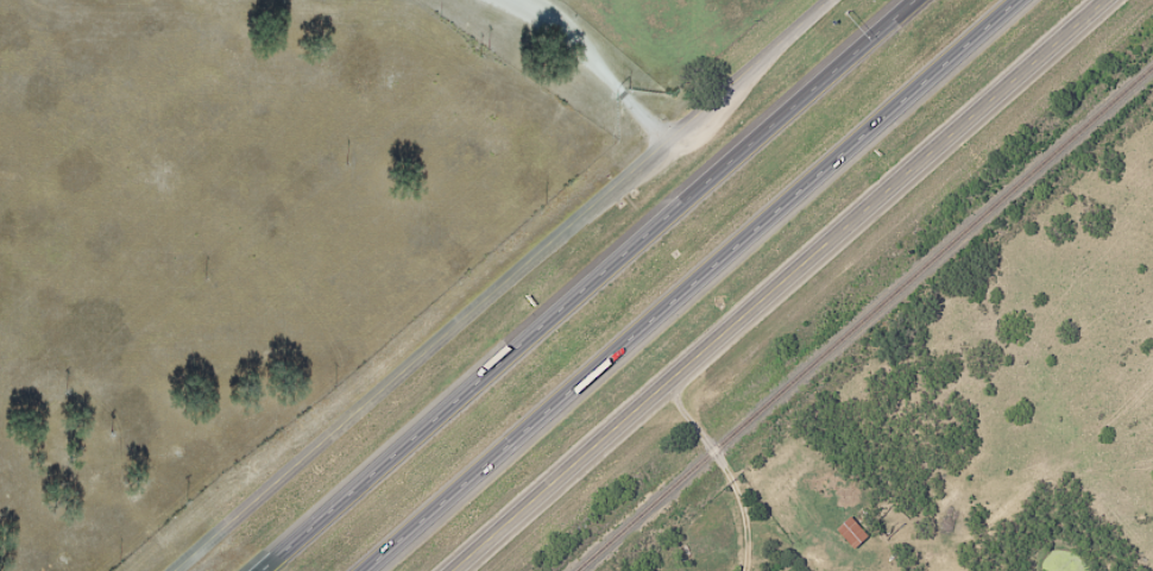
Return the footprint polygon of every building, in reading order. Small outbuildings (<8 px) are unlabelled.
[(838,531),(857,549),(869,535),(850,517),(838,531)]
